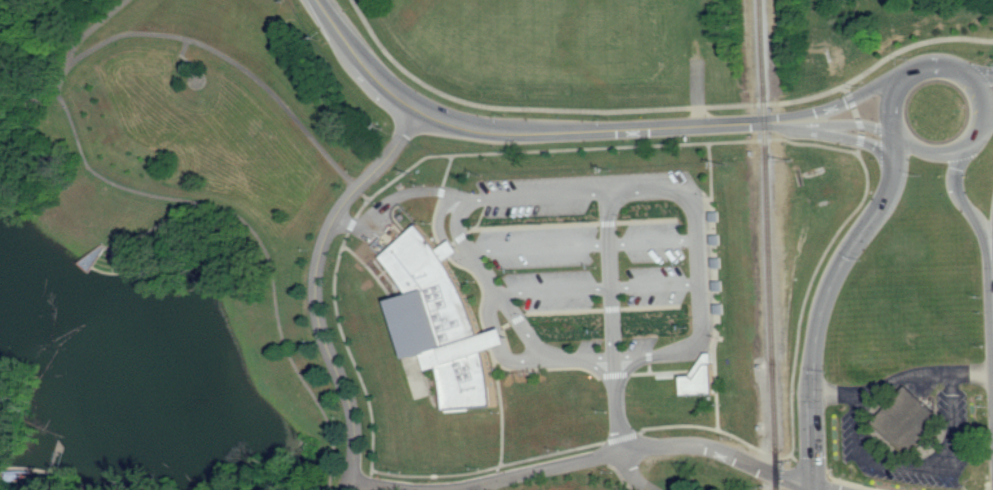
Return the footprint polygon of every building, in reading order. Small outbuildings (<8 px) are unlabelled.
[(458,250),(450,238),(436,248),(416,223),(401,236),(380,255),(407,292),(387,299),(405,356),(421,353),(425,369),(438,366),(445,410),(493,405),(484,350),(506,342),(501,326),(481,333),(462,292),(444,260),(458,250)] [(686,395),(718,394),(717,352),(701,353),(702,375),(685,376),(686,395)] [(904,383),(869,422),(909,457),(943,418),(904,383)]
